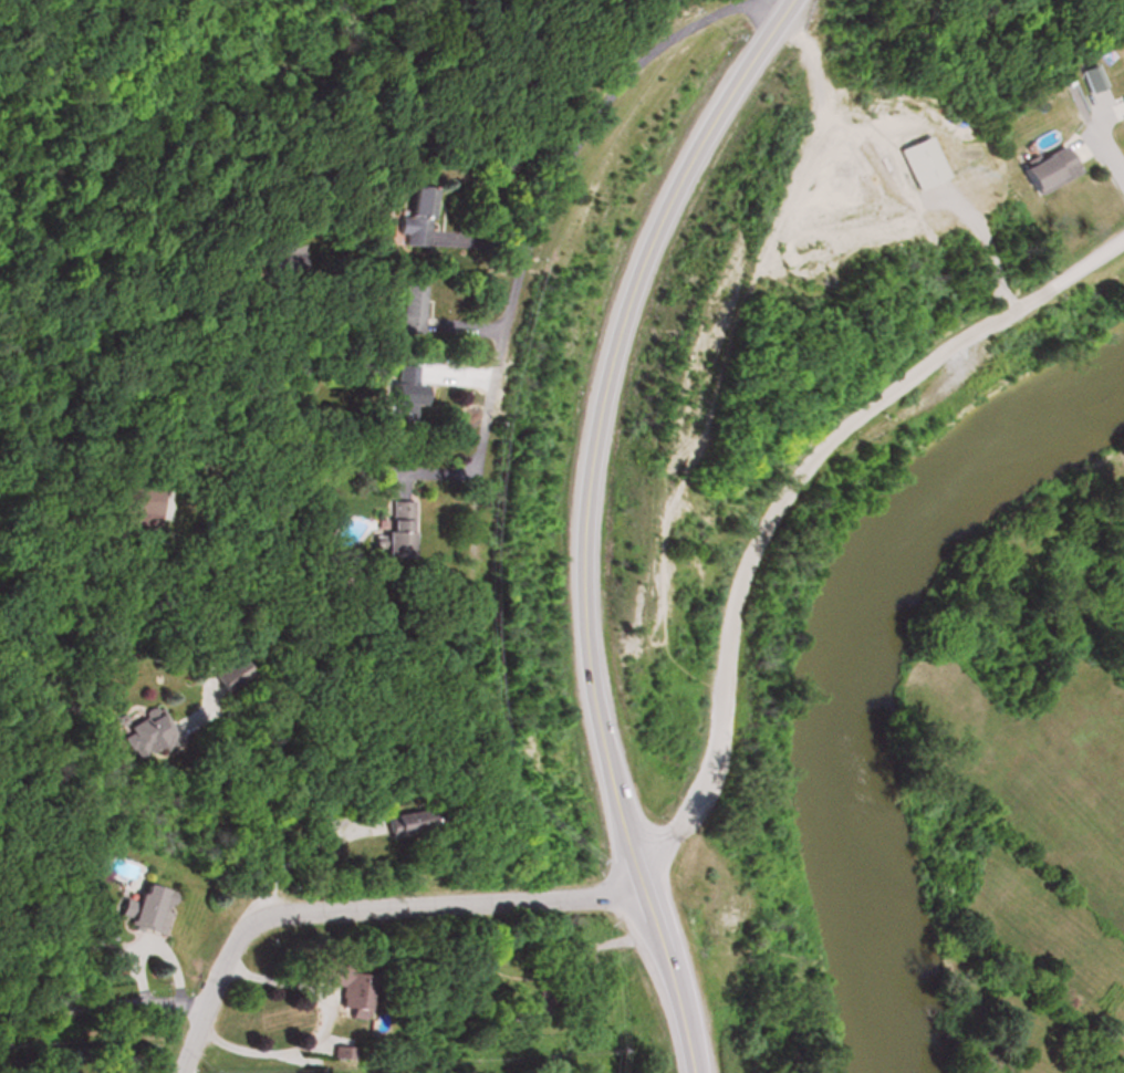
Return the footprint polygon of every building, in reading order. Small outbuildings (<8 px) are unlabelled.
[(1075,74),(1085,97),(1102,89),(1091,66),(1075,74)] [(1075,176),(1062,149),(1018,172),(1031,198),(1075,176)] [(402,237),(404,237),(404,249),(432,249),(432,190),(402,190),(402,237)] [(303,277),(303,248),(262,248),(262,277),(303,277)] [(398,335),(424,336),(427,289),(400,287),(398,335)] [(423,368),(397,366),(393,428),(419,429),(423,368)] [(158,491),(141,491),(141,504),(158,504),(158,491)] [(413,504),(387,504),(387,562),(413,562),(413,504)] [(254,677),(236,657),(212,678),(230,698),(254,677)] [(120,736),(141,767),(179,741),(159,710),(120,736)] [(416,812),(379,821),(384,843),(422,834),(416,812)] [(163,936),(172,897),(138,889),(135,905),(122,902),(117,926),(163,936)] [(335,987),(332,1021),(353,1023),(358,969),(309,964),(307,984),(335,987)]
